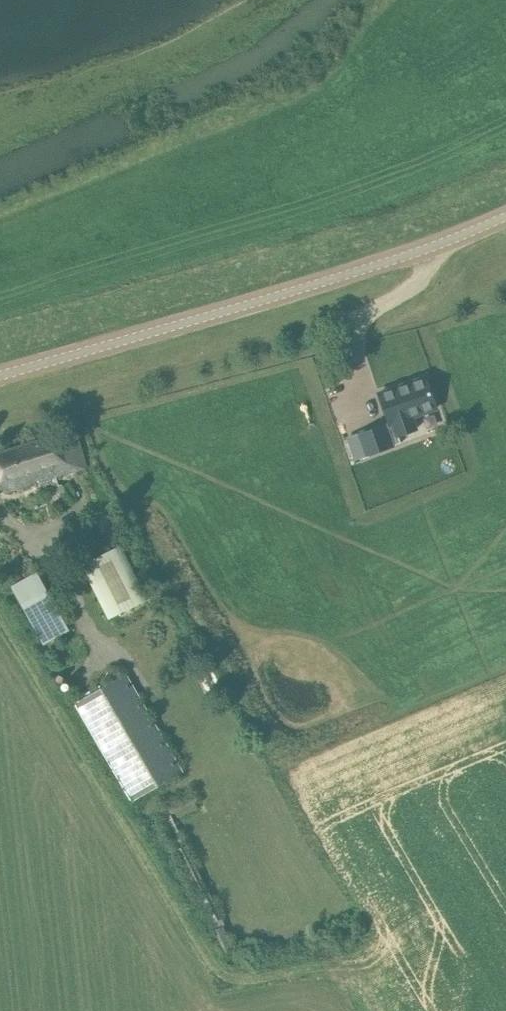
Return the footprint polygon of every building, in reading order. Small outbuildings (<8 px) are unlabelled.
[(436,408),(426,377),(379,393),(389,423),(358,434),(365,455),(370,453),(377,472),(403,462),(396,444),(401,442),(399,435),(416,429),(412,416),(436,408)] [(75,429),(0,452),(0,478),(4,492),(87,468),(75,429)] [(122,543),(82,563),(109,617),(149,598),(122,543)] [(36,571),(6,587),(44,651),(72,634),(36,571)] [(132,800),(184,769),(126,672),(75,702),(132,800)]
